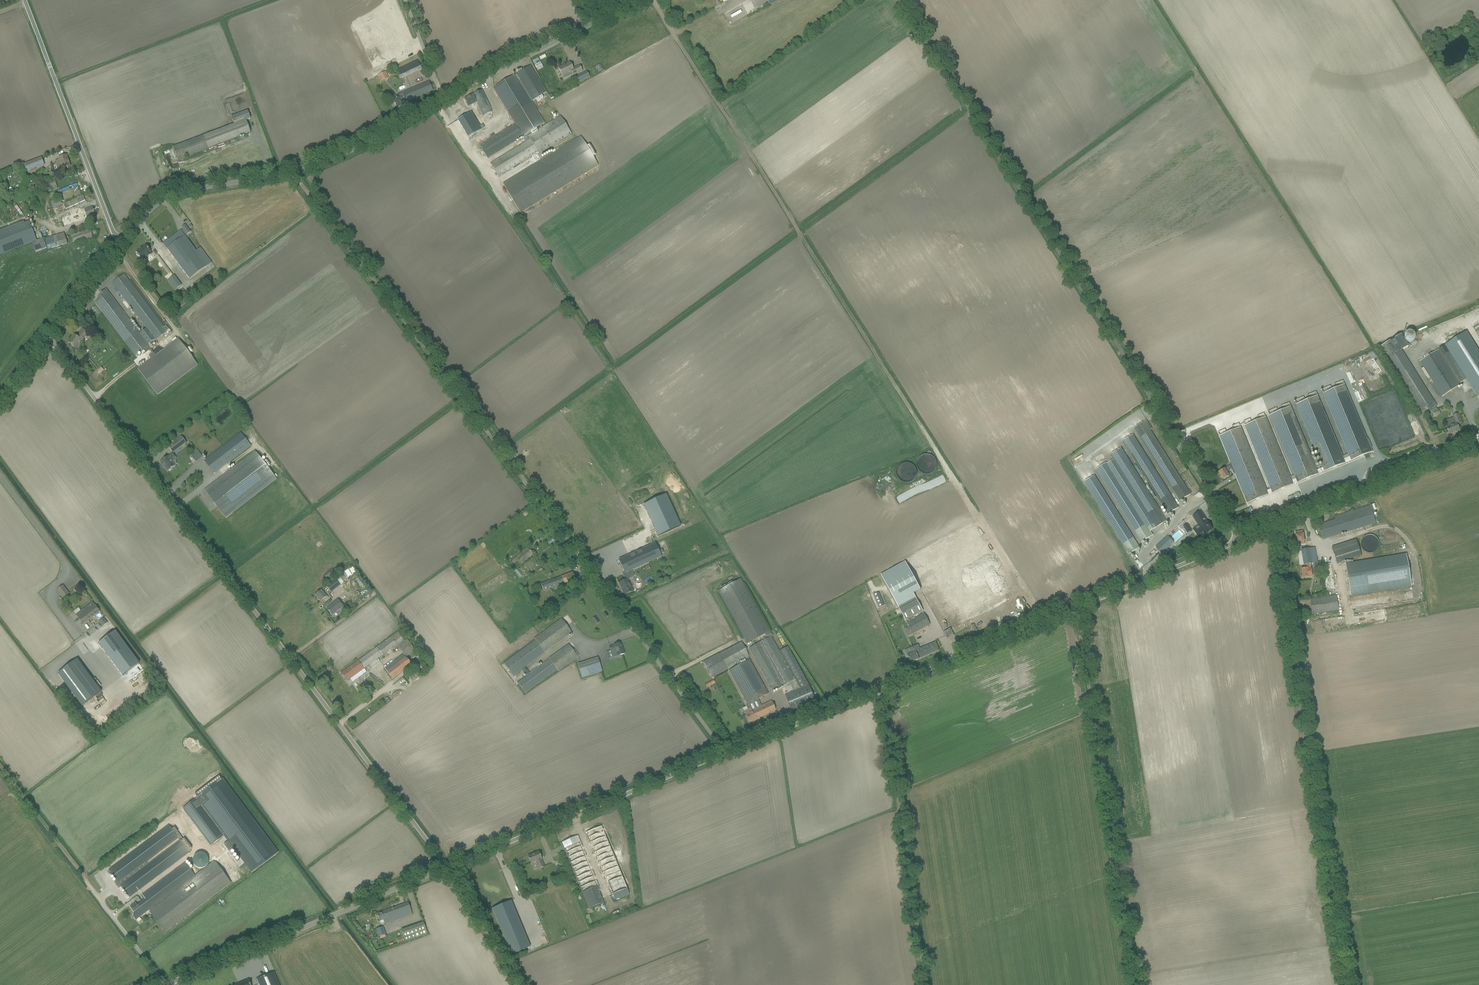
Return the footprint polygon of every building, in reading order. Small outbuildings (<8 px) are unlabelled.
[(371,68),(413,51),(393,2),(378,8),(392,42),(394,41),(399,51),(392,53),(374,11),(364,15),(383,59),(379,61),(361,18),(352,22),(371,68)] [(396,71),(400,80),(422,69),(418,61),(396,71)] [(570,63),(559,68),(561,73),(563,76),(568,74),(569,76),(573,75),(573,76),(582,71),(582,70),(580,66),(573,69),(570,63)] [(530,66),(515,75),(531,101),(546,93),(530,66)] [(587,71),(576,77),(579,84),(590,78),(587,71)] [(386,72),(378,76),(381,82),(389,78),(386,72)] [(571,134),(561,117),(526,138),(525,136),(545,124),(531,101),(515,75),(493,88),(515,124),(495,136),(493,133),(490,136),(491,138),(480,145),(488,159),(524,137),(526,142),(491,163),(498,176),(538,152),(539,154),(571,134)] [(399,99),(394,101),(398,108),(407,104),(406,102),(433,91),(430,83),(405,93),(402,94),(403,97),(400,99),(399,99)] [(477,103),(483,117),(492,112),(482,91),(464,99),(468,107),(477,103)] [(173,148),(177,160),(251,133),(246,121),(250,119),(248,111),(231,118),(234,125),(173,148)] [(471,112),(458,121),(468,138),(485,128),(483,125),(480,127),(471,112)] [(521,213),(598,166),(598,165),(581,136),(503,184),(521,213)] [(57,162),(55,163),(58,169),(59,171),(63,169),(66,168),(71,167),(66,156),(62,157),(59,158),(59,160),(57,161),(57,162)] [(22,165),(25,172),(44,165),(41,157),(22,165)] [(28,185),(30,189),(39,185),(38,181),(28,185)] [(49,183),(53,191),(58,189),(55,181),(49,183)] [(63,204),(65,209),(70,207),(85,201),(83,196),(63,204)] [(61,219),(64,227),(95,215),(92,207),(86,209),(85,207),(73,212),(74,214),(61,219)] [(32,243),(30,238),(35,237),(29,221),(25,223),(24,221),(0,230),(0,255),(32,243)] [(163,244),(190,279),(212,263),(200,248),(196,251),(185,236),(191,232),(185,225),(182,228),(183,230),(181,231),(163,244)] [(71,236),(74,244),(93,237),(90,229),(71,236)] [(46,244),(48,250),(68,244),(64,233),(45,239),(45,241),(46,244)] [(44,242),(43,238),(32,243),(36,253),(47,248),(45,244),(46,244),(45,241),(44,242)] [(146,245),(137,252),(137,253),(137,255),(138,256),(139,256),(144,262),(148,259),(147,258),(152,254),(146,245)] [(136,356),(141,352),(143,355),(149,350),(154,356),(138,369),(157,395),(198,365),(178,338),(156,355),(148,345),(155,339),(156,341),(167,332),(169,330),(169,329),(166,325),(166,326),(131,280),(129,282),(124,275),(112,283),(116,288),(114,290),(117,293),(119,292),(146,328),(139,334),(106,289),(101,293),(101,294),(98,297),(100,299),(95,302),(136,356)] [(167,281),(175,291),(182,286),(174,276),(167,281)] [(95,306),(91,310),(96,316),(100,312),(95,306)] [(69,342),(76,349),(88,334),(83,330),(77,337),(74,335),(69,342)] [(1445,346),(1466,380),(1477,397),(1478,396),(1478,353),(1466,333),(1445,346)] [(1390,341),(1380,347),(1388,360),(1417,407),(1420,411),(1427,407),(1429,411),(1437,406),(1434,402),(1432,398),(1402,351),(1409,347),(1408,345),(1407,342),(1405,340),(1402,335),(1391,342),(1390,341)] [(1460,386),(1438,350),(1420,361),(1442,397),(1460,386)] [(1349,457),(1351,461),(1372,452),(1345,385),(1324,393),(1349,457)] [(1318,396),(1296,404),(1317,455),(1318,458),(1320,461),(1321,464),(1323,468),(1324,472),(1351,461),(1349,457),(1344,459),(1318,396)] [(1296,479),(1298,483),(1324,472),(1323,468),(1317,470),(1315,466),(1314,463),(1313,460),(1312,457),(1291,407),(1269,416),(1296,479)] [(1449,427),(1447,428),(1450,435),(1459,431),(1457,425),(1462,423),(1458,414),(1453,416),(1454,418),(1455,420),(1447,423),(1449,427)] [(1292,481),(1266,417),(1244,426),(1270,490),(1272,494),(1298,483),(1296,479),(1292,481)] [(1134,428),(1180,501),(1191,495),(1190,494),(1191,493),(1189,489),(1188,490),(1150,430),(1152,429),(1147,420),(1142,423),(1134,428)] [(1241,428),(1219,437),(1247,504),(1272,494),(1270,490),(1267,491),(1241,428)] [(204,461),(214,474),(250,446),(240,433),(204,461)] [(1122,442),(1168,515),(1178,508),(1132,435),(1122,442)] [(168,447),(173,454),(187,443),(181,436),(174,441),(175,442),(168,447)] [(1097,469),(1142,542),(1152,536),(1150,532),(1167,521),(1121,448),(1111,455),(1114,460),(1107,464),(1107,463),(1097,469)] [(204,490),(226,518),(276,479),(268,468),(270,466),(267,461),(264,463),(255,451),(204,490)] [(197,452),(191,456),(196,462),(201,458),(197,452)] [(165,467),(168,471),(169,471),(170,471),(172,469),(172,468),(175,466),(171,460),(175,457),(172,454),(168,457),(160,463),(164,467),(165,467)] [(917,462),(917,464),(917,466),(918,468),(918,470),(919,471),(921,472),(922,473),(924,474),(926,474),(928,474),(930,474),(932,473),(933,472),(934,471),(936,470),(936,468),(937,466),(937,464),(937,462),(936,461),(936,459),(934,457),(933,456),(932,455),(930,455),(928,454),(926,454),(924,455),(922,455),(921,456),(919,457),(918,459),(918,461),(917,462)] [(914,466),(913,465),(911,464),(909,463),(908,463),(906,463),(904,464),(902,464),(901,465),(899,466),(898,468),(898,470),(897,471),(897,473),(897,475),(898,477),(898,478),(900,480),(901,481),(903,482),(904,483),(906,483),(908,483),(910,483),(912,482),(913,481),(915,480),(916,478),(916,476),(917,475),(917,473),(917,471),(916,469),(915,467),(914,466)] [(1219,473),(1223,480),(1229,476),(1227,473),(1232,470),(1230,466),(1225,469),(1219,473)] [(1084,482),(1129,554),(1139,548),(1094,476),(1084,482)] [(666,495),(644,504),(655,529),(658,536),(681,526),(666,495)] [(1371,509),(1318,525),(1319,530),(1322,540),(1376,523),(1373,514),(1375,513),(1374,510),(1376,509),(1375,504),(1371,505),(1370,505),(1371,509)] [(1201,512),(1192,517),(1197,524),(1198,526),(1193,529),(1199,538),(1212,530),(1201,512)] [(960,521),(962,527),(970,523),(968,518),(960,521)] [(1188,523),(1183,526),(1187,534),(1192,530),(1188,523)] [(973,525),(951,537),(989,607),(1011,595),(973,525)] [(1303,531),(1295,532),(1297,545),(1305,544),(1303,531)] [(551,532),(540,540),(543,543),(553,535),(551,532)] [(1369,553),(1371,553),(1372,553),(1374,553),(1375,552),(1376,551),(1377,549),(1378,548),(1379,546),(1379,544),(1379,542),(1378,541),(1377,539),(1376,538),(1375,537),(1373,536),(1372,535),(1370,535),(1368,535),(1366,536),(1365,537),(1364,538),(1362,539),(1362,541),(1361,542),(1361,544),(1361,546),(1361,547),(1362,549),(1363,550),(1364,552),(1366,552),(1368,553),(1369,553)] [(1165,538),(1155,547),(1162,554),(1171,545),(1165,538)] [(1331,547),(1336,564),(1361,556),(1356,540),(1331,547)] [(619,560),(625,573),(662,557),(656,543),(619,560)] [(513,560),(519,567),(534,554),(529,547),(513,560)] [(1304,565),(1305,569),(1301,569),(1303,578),(1308,577),(1312,577),(1310,564),(1318,562),(1316,552),(1316,547),(1314,548),(1301,550),(1304,564),(1304,565)] [(929,549),(907,561),(945,631),(967,619),(929,549)] [(1412,585),(1407,555),(1346,565),(1351,595),(1412,585)] [(905,562),(881,575),(899,608),(916,599),(914,594),(920,590),(905,562)] [(1323,570),(1325,577),(1333,575),(1331,564),(1319,566),(1319,570),(1323,570)] [(342,573),(345,579),(357,573),(354,567),(342,573)] [(324,575),(329,582),(337,575),(332,569),(324,575)] [(541,584),(543,591),(575,580),(573,573),(541,584)] [(335,579),(327,585),(332,592),(340,585),(335,579)] [(618,583),(624,596),(633,592),(632,588),(632,587),(630,582),(629,583),(628,579),(618,583)] [(717,591),(746,644),(769,632),(741,579),(717,591)] [(57,590),(63,598),(69,594),(63,586),(57,590)] [(322,590),(316,595),(320,601),(326,596),(322,590)] [(1314,614),(1315,617),(1316,616),(1316,614),(1339,610),(1337,596),(1310,600),(1312,614),(1314,614)] [(899,608),(906,621),(923,611),(916,599),(899,608)] [(338,600),(327,609),(332,615),(343,607),(338,600)] [(76,615),(83,625),(100,612),(95,604),(94,604),(93,602),(76,615)] [(907,623),(913,634),(930,624),(925,614),(907,623)] [(99,622),(103,627),(108,623),(104,618),(99,622)] [(518,683),(525,693),(557,670),(558,671),(579,656),(574,649),(572,650),(569,645),(530,674),(525,667),(572,633),(562,619),(535,639),(536,640),(504,663),(514,676),(522,670),(526,676),(518,683)] [(115,631),(98,644),(123,676),(139,664),(137,660),(127,647),(125,645),(125,644),(121,639),(120,638),(115,631)] [(398,632),(358,661),(363,669),(390,649),(391,650),(397,646),(404,641),(398,632)] [(785,696),(791,710),(815,700),(809,685),(788,647),(780,651),(780,650),(779,651),(771,636),(749,648),(773,691),(783,685),(788,694),(785,696)] [(719,654),(703,662),(712,678),(727,670),(727,669),(749,657),(741,642),(719,654)] [(908,655),(911,662),(919,659),(919,658),(925,655),(925,656),(937,651),(936,650),(938,649),(935,642),(926,646),(926,647),(920,649),(919,647),(915,648),(914,647),(909,649),(911,654),(908,655)] [(612,653),(613,658),(624,654),(621,643),(613,645),(613,646),(610,647),(611,651),(612,653)] [(389,665),(385,668),(393,679),(397,676),(412,665),(409,661),(407,659),(406,657),(403,654),(399,657),(389,665)] [(578,665),(582,678),(602,672),(598,658),(578,665)] [(58,674),(82,706),(101,692),(77,659),(58,674)] [(728,671),(748,705),(768,694),(750,660),(728,671)] [(341,674),(347,681),(363,669),(358,661),(341,674)] [(775,710),(771,701),(752,710),(751,708),(744,712),(749,723),(775,710)] [(196,799),(183,809),(211,846),(224,836),(228,841),(228,842),(224,845),(229,852),(233,848),(234,848),(252,872),(252,873),(279,852),(223,778),(221,779),(219,776),(195,794),(197,798),(196,799)] [(169,825),(109,870),(129,897),(190,852),(189,851),(192,848),(184,839),(183,839),(179,834),(180,833),(178,830),(175,827),(172,830),(169,825)] [(602,826),(585,833),(611,895),(627,888),(602,826)] [(565,852),(589,908),(603,902),(600,894),(598,895),(597,892),(599,891),(597,887),(599,886),(578,836),(559,844),(561,847),(558,848),(560,854),(565,852)] [(535,862),(539,869),(545,867),(539,852),(528,856),(531,863),(535,862)] [(231,883),(213,861),(194,875),(184,863),(141,896),(144,900),(138,905),(135,902),(130,906),(136,914),(133,916),(136,920),(149,910),(165,932),(231,883)] [(492,909),(511,955),(530,947),(511,901),(492,909)] [(383,920),(385,925),(413,915),(408,903),(377,914),(380,921),(383,920)] [(401,930),(406,942),(427,934),(423,922),(401,930)] [(376,930),(379,937),(385,935),(383,927),(376,930)] [(274,972),(256,980),(258,984),(279,984),(274,972)]
